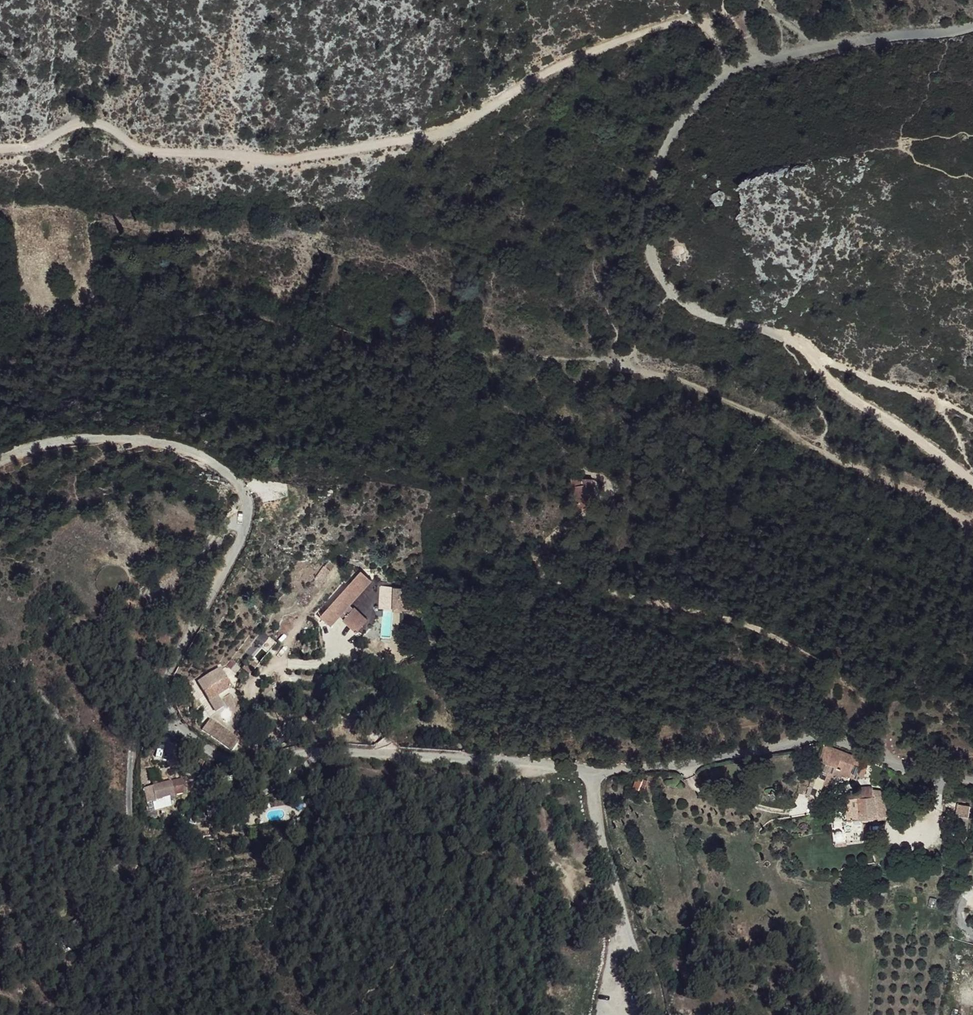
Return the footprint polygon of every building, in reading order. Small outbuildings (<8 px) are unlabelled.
[(335,325),(327,335),(337,343),(344,333),(335,325)] [(596,497),(597,482),(586,482),(587,486),(587,496),(596,497)] [(587,496),(587,486),(578,487),(578,505),(587,505),(587,496)] [(317,612),(328,621),(368,574),(357,565),(317,612)] [(129,592),(127,596),(138,600),(144,585),(132,581),(129,589),(129,592)] [(379,586),(378,611),(402,612),(402,587),(379,586)] [(355,626),(365,613),(351,601),(341,614),(355,626)] [(243,671),(251,675),(255,669),(247,664),(243,671)] [(215,713),(225,708),(218,695),(229,688),(219,671),(198,682),(215,713)] [(241,739),(210,718),(201,730),(231,750),(241,739)] [(827,748),(819,748),(811,788),(821,790),(827,767),(822,765),(827,748)] [(854,754),(827,748),(822,765),(827,767),(850,772),(854,754)] [(860,756),(854,754),(850,772),(856,774),(860,756)] [(867,757),(860,756),(856,774),(863,775),(867,757)] [(631,788),(643,792),(647,781),(635,777),(631,788)] [(184,782),(174,783),(177,796),(186,793),(184,782)] [(165,785),(147,789),(148,804),(154,803),(153,799),(177,796),(174,783),(165,785)] [(861,793),(850,793),(851,830),(864,831),(865,820),(876,819),(876,812),(887,812),(886,796),(883,793),(875,792),(875,789),(861,789),(861,793)] [(227,806),(214,808),(215,817),(228,815),(227,806)] [(969,810),(957,807),(955,819),(958,819),(967,821),(969,810)] [(966,829),(967,821),(958,819),(956,827),(966,829)]
